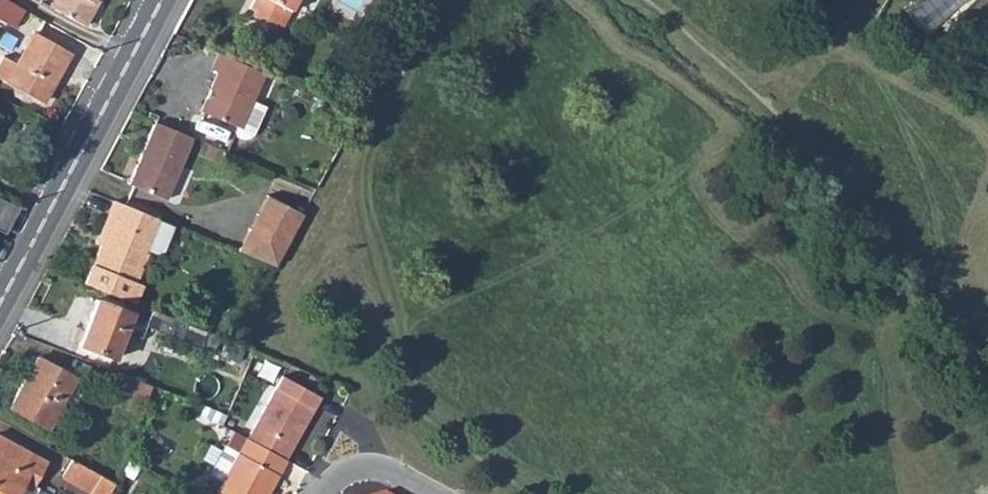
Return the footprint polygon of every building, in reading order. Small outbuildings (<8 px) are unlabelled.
[(7,0),(0,0),(0,19),(14,27),(24,10),(7,0)] [(49,6),(84,26),(96,4),(91,1),(92,0),(52,0),(49,6)] [(248,6),(253,9),(251,14),(273,25),(276,20),(283,24),(295,0),(252,0),(248,6)] [(905,7),(925,32),(966,0),(913,0),(905,7)] [(955,37),(969,45),(987,13),(987,7),(977,0),(968,15),(955,37)] [(0,60),(0,79),(41,102),(69,53),(34,33),(17,64),(2,56),(0,60)] [(262,71),(217,52),(211,67),(217,70),(200,110),(236,126),(233,131),(232,140),(237,142),(242,143),(247,140),(253,131),(265,105),(251,98),(262,71)] [(191,135),(155,119),(127,183),(163,199),(191,135)] [(11,198),(0,192),(0,221),(11,198)] [(249,227),(256,232),(273,199),(266,194),(249,227)] [(249,227),(236,251),(274,266),(302,214),(273,199),(256,232),(249,227)] [(132,283),(146,250),(159,219),(113,200),(105,219),(110,221),(100,244),(84,284),(133,303),(139,286),(132,283)] [(105,219),(95,242),(100,244),(110,221),(105,219)] [(159,219),(146,250),(156,254),(163,252),(174,225),(159,219)] [(98,300),(82,344),(116,357),(126,331),(140,336),(144,325),(167,334),(169,331),(173,319),(136,305),(133,313),(98,300)] [(173,319),(169,331),(189,339),(193,327),(173,319)] [(36,357),(9,406),(47,426),(74,377),(36,357)] [(150,385),(117,372),(111,387),(145,399),(150,385)] [(282,377),(247,438),(284,459),(285,459),(314,409),(313,409),(318,398),(282,377)] [(19,485),(29,489),(44,462),(0,438),(0,493),(14,493),(19,485)] [(215,493),(265,493),(284,459),(247,438),(246,438),(238,452),(223,480),(215,493)] [(223,480),(238,452),(224,445),(211,469),(212,474),(223,480)] [(71,459),(61,476),(89,492),(88,493),(107,493),(114,482),(71,459)]
